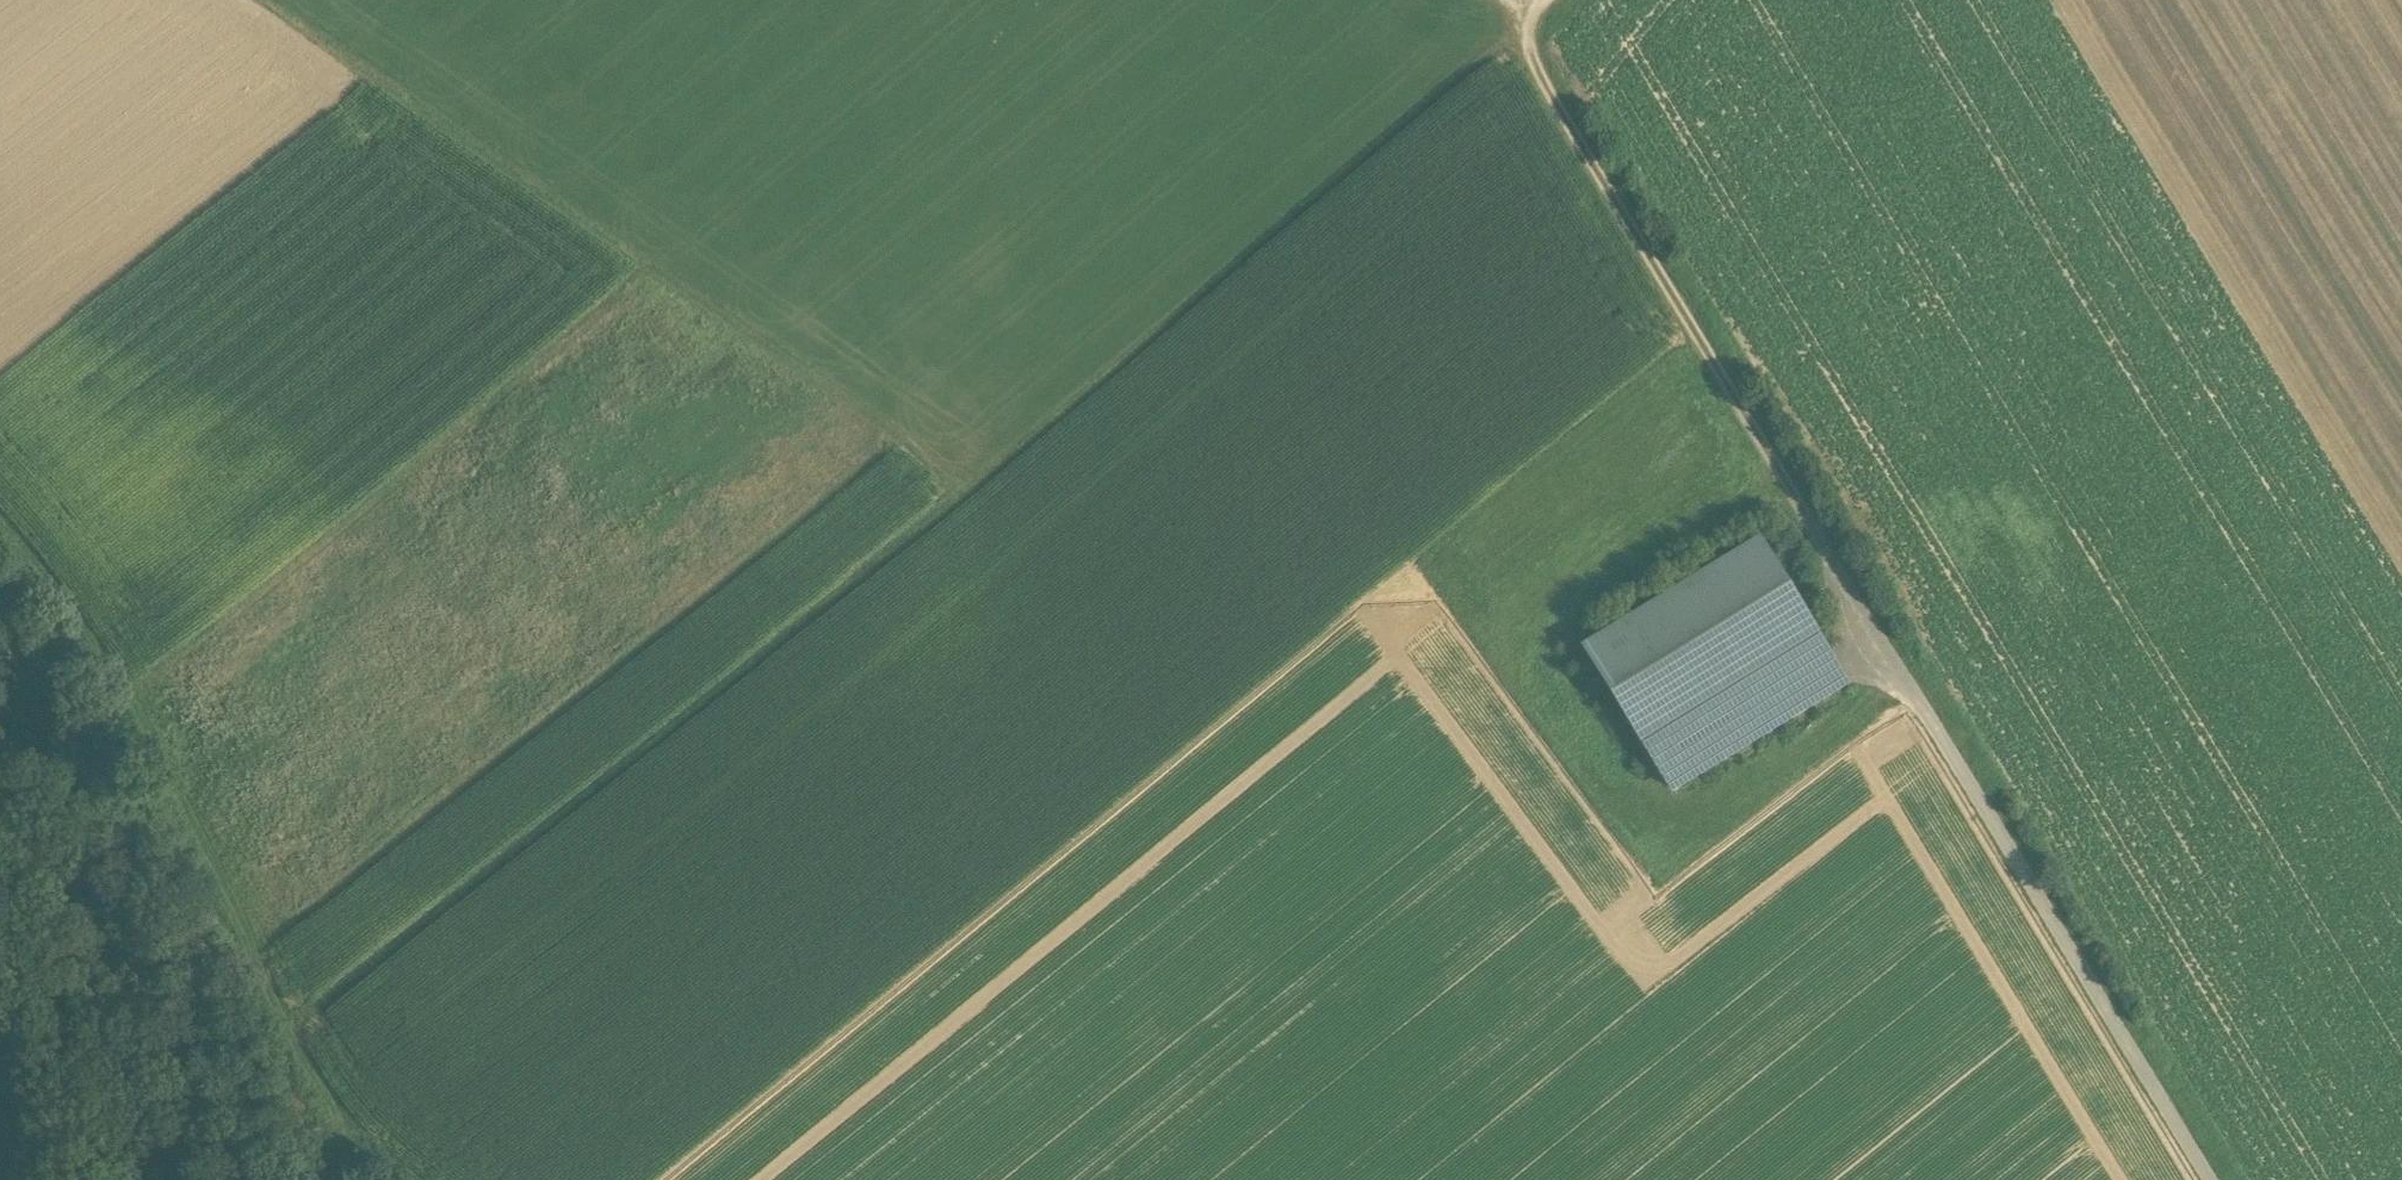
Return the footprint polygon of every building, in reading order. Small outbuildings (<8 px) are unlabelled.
[(1675,788),(1847,688),(1766,547),(1593,647),(1675,788)]
